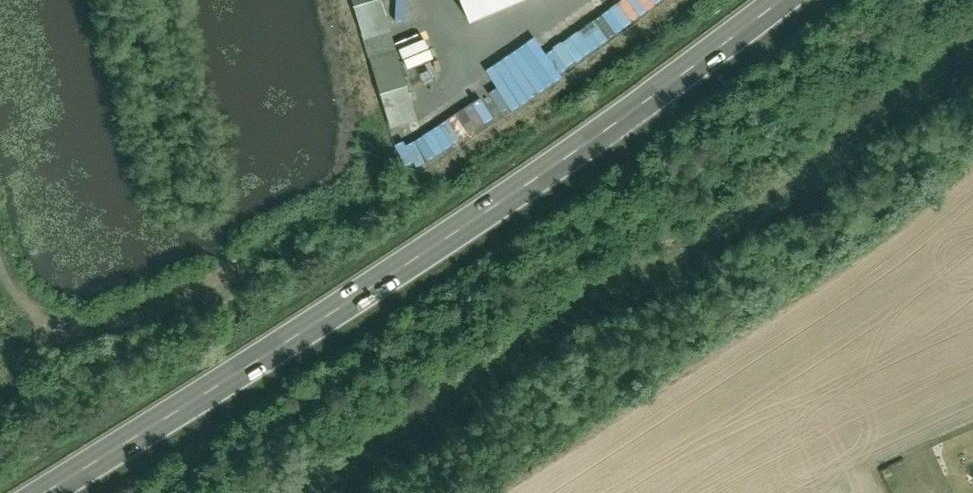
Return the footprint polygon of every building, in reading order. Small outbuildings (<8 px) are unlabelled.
[(376,90),(403,83),(382,0),(353,0),(376,90)] [(399,27),(418,21),(412,0),(391,0),(399,27)] [(478,17),(518,0),(471,0),(478,17)] [(535,38),(484,69),(496,88),(489,92),(500,110),(634,29),(619,5),(543,51),(535,38)] [(966,459),(972,457),(972,440),(961,445),(966,459)]
